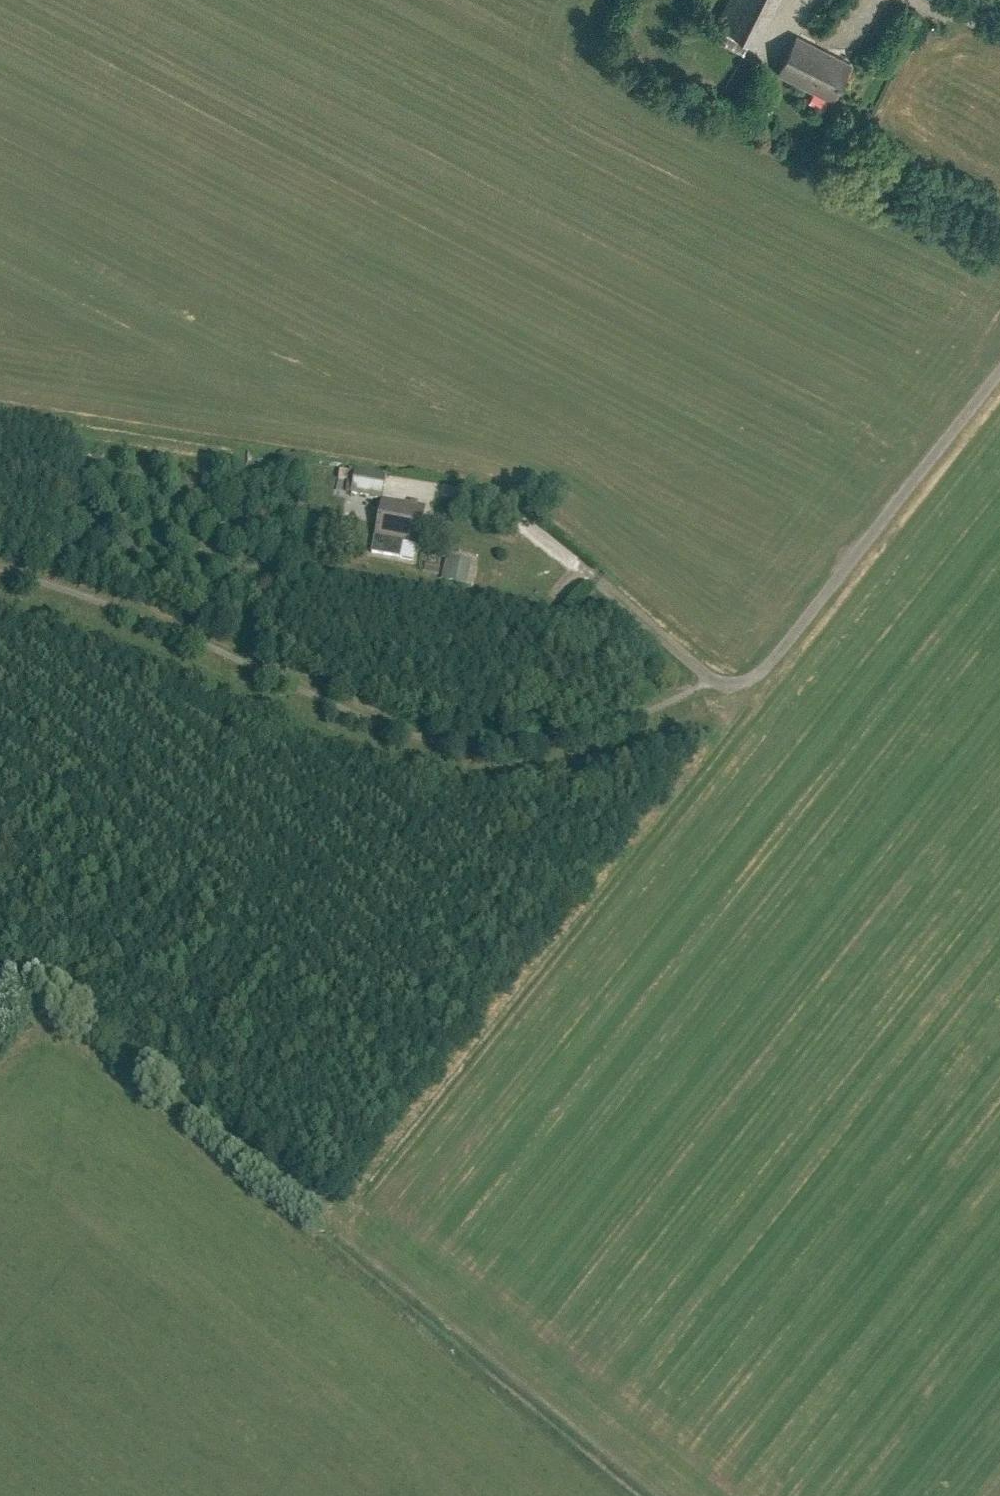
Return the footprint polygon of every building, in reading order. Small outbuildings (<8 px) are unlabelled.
[(768,14),(775,0),(739,0),(768,14)] [(714,22),(707,37),(742,55),(750,39),(717,23),(714,22)] [(832,100),(851,63),(798,36),(779,73),(832,100)] [(382,500),(386,474),(354,469),(350,495),(382,500)] [(417,547),(424,509),(384,501),(373,554),(402,560),(405,544),(417,547)] [(448,562),(444,582),(464,586),(468,566),(448,562)]
